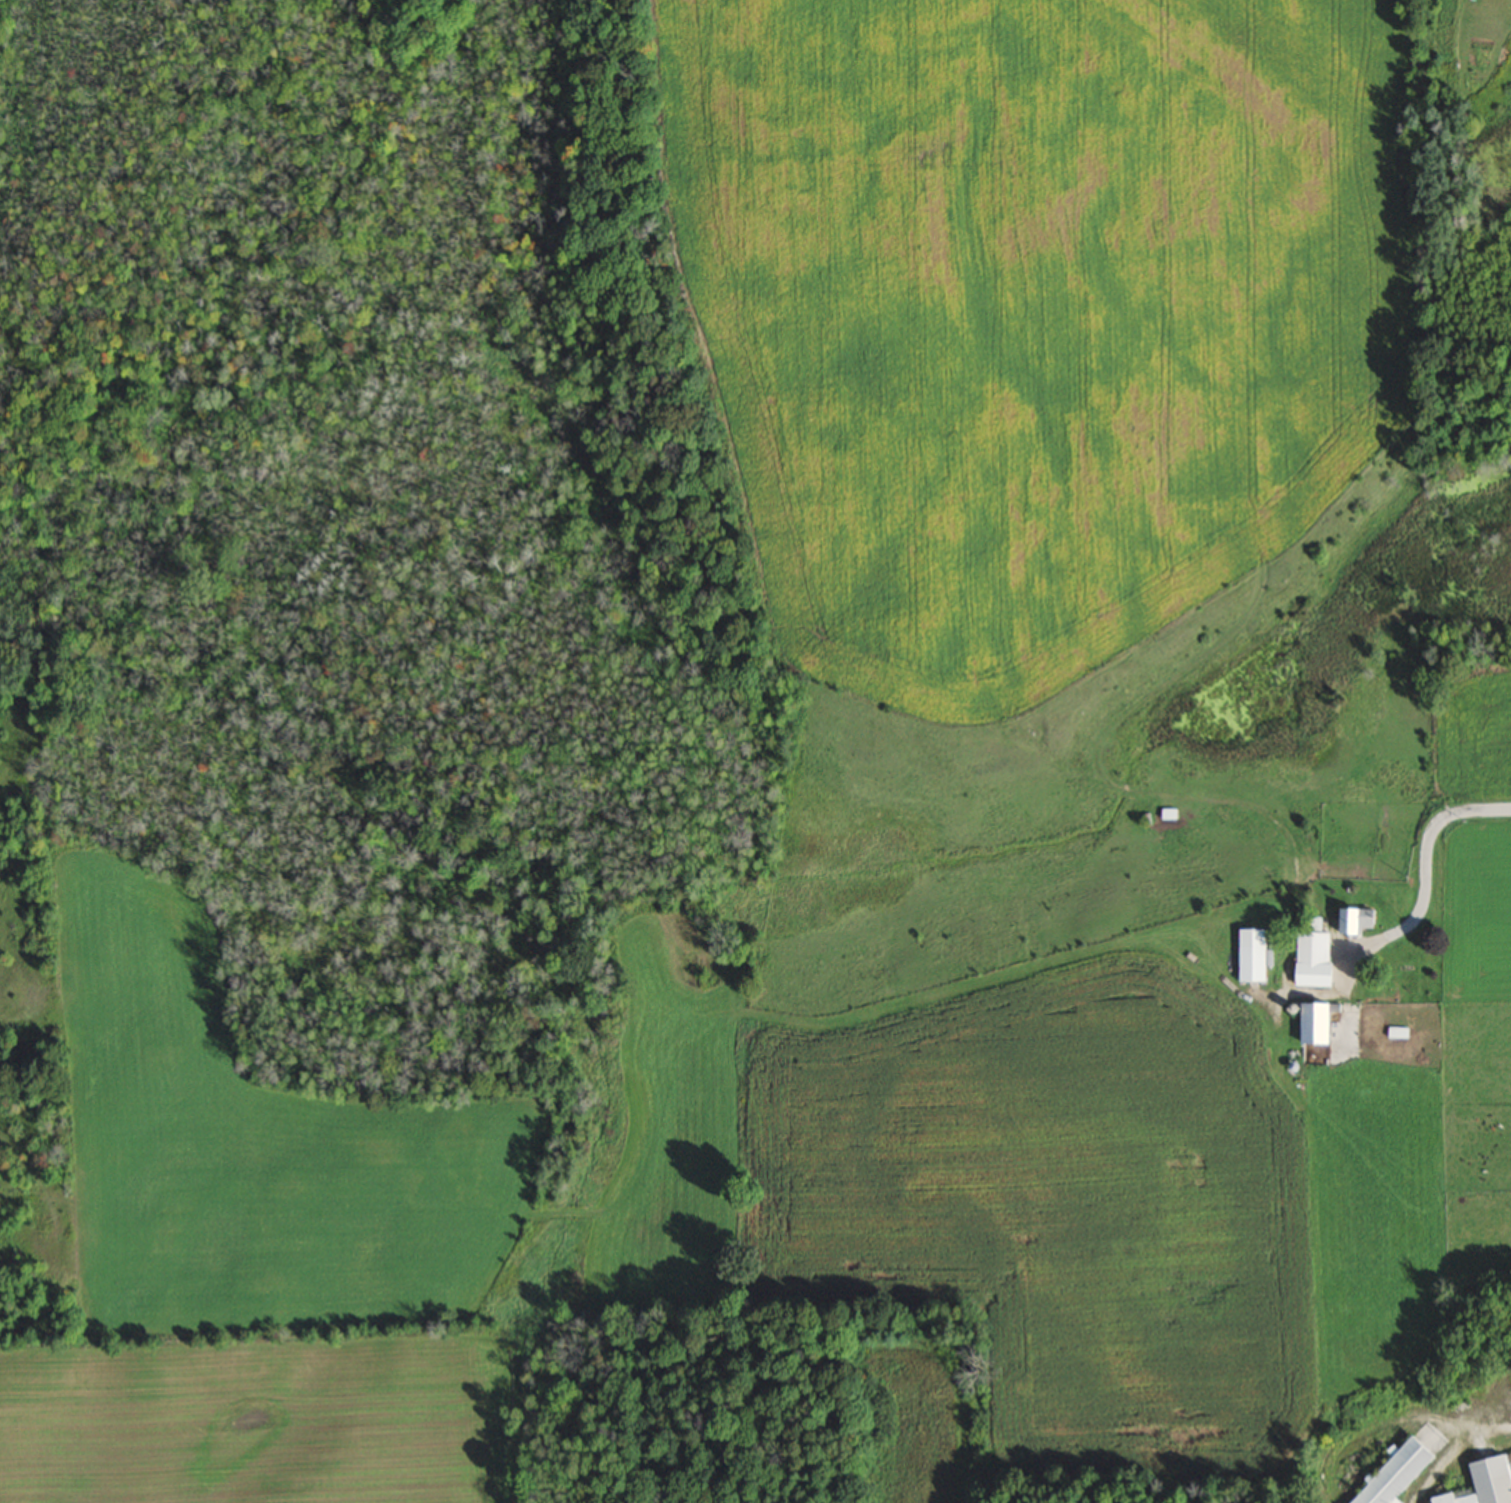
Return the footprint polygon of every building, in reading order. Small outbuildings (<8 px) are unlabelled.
[(1371,909),(1335,909),(1335,934),(1357,934),(1357,928),(1371,928),(1371,909)] [(1236,981),(1261,981),(1261,929),(1236,929),(1236,981)] [(1325,983),(1326,933),(1294,932),(1293,982),(1325,983)] [(1294,1003),(1294,1044),(1322,1044),(1322,1003),(1294,1003)] [(1430,1455),(1408,1434),(1344,1502),(1385,1502),(1430,1455)] [(1424,1502),(1510,1502),(1510,1480),(1510,1481),(1508,1473),(1510,1472),(1510,1452),(1464,1462),(1469,1488),(1423,1498),(1424,1502)]
